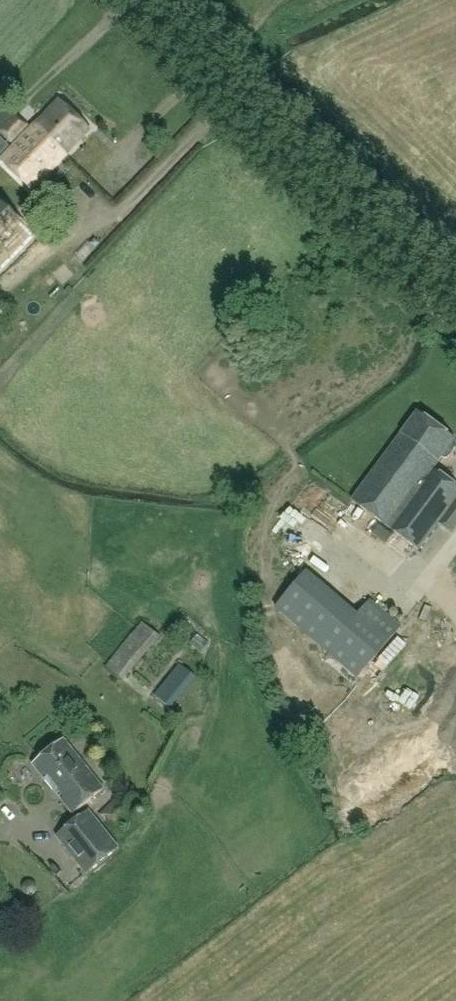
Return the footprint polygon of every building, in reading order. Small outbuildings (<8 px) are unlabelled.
[(58,100),(27,132),(44,149),(52,140),(66,154),(89,130),(58,100)] [(28,125),(13,112),(0,126),(0,135),(10,144),(28,125)] [(5,166),(25,185),(31,190),(66,154),(52,140),(44,149),(27,132),(13,147),(0,160),(0,161),(5,166)] [(33,235),(0,203),(0,269),(33,235)] [(350,500),(417,550),(438,523),(440,525),(439,526),(448,532),(449,531),(451,533),(455,526),(455,486),(432,469),(440,459),(447,459),(455,446),(454,439),(416,411),(350,500)] [(329,641),(350,617),(302,575),(281,599),(329,641)] [(142,622),(104,667),(122,683),(159,637),(142,622)] [(195,677),(177,664),(153,695),(171,709),(195,677)] [(31,764),(72,814),(106,786),(103,782),(100,785),(62,739),(31,764)] [(87,810),(55,836),(86,874),(118,848),(87,810)]
